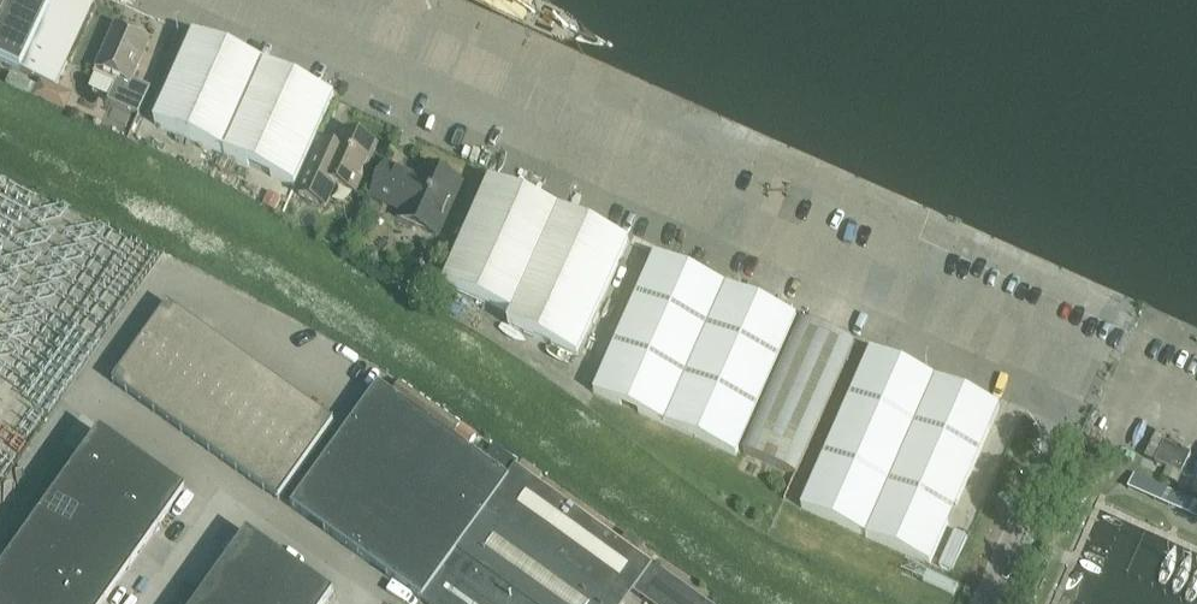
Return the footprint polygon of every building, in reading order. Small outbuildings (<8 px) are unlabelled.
[(21,71),(56,87),(97,0),(0,0),(0,61),(21,71)] [(149,43),(116,28),(96,70),(117,79),(107,101),(138,115),(150,88),(131,80),(149,43)] [(194,36),(154,124),(294,187),(334,99),(194,36)] [(327,169),(313,162),(299,195),(325,207),(335,185),(355,194),(377,146),(344,131),(327,169)] [(461,184),(422,166),(416,178),(386,164),(371,197),(402,211),(398,218),(438,236),(461,184)] [(628,243),(489,180),(443,285),(512,316),(508,326),(577,357),(628,243)] [(655,255),(593,392),(736,455),(796,318),(655,255)] [(334,422),(168,303),(112,382),(278,500),(334,422)] [(802,320),(743,453),(767,463),(796,476),(855,344),(802,320)] [(930,565),(999,408),(870,351),(801,508),(930,565)] [(509,478),(508,477),(378,384),(340,437),(405,483),(436,506),(447,490),(482,515),(509,478)] [(117,492),(139,462),(96,431),(74,462),(117,492)] [(405,483),(340,437),(290,506),(355,553),(405,483)] [(1164,443),(1155,463),(1181,475),(1190,455),(1164,443)] [(95,523),(117,492),(74,462),(52,492),(95,523)] [(182,492),(139,462),(117,492),(160,523),(182,492)] [(482,515),(422,599),(428,603),(625,603),(634,592),(651,603),(706,603),(638,555),(643,546),(627,535),(622,543),(516,467),(508,477),(509,478),(482,515)] [(1196,519),(1196,503),(1134,475),(1128,488),(1196,519)] [(436,506),(405,483),(355,553),(421,600),(422,599),(482,515),(447,490),(436,506)] [(73,554),(95,523),(52,492),(30,523),(73,554)] [(160,523),(117,492),(95,523),(138,554),(160,523)] [(51,585),(73,554),(30,523),(8,554),(51,585)] [(138,554),(95,523),(73,554),(117,585),(138,554)] [(335,595),(248,533),(198,603),(328,603),(335,595)] [(51,585),(8,554),(0,565),(0,594),(14,603),(38,603),(51,585)] [(73,554),(51,585),(79,603),(103,603),(117,585),(73,554)] [(922,569),(918,579),(950,592),(954,581),(922,569)] [(51,585),(38,603),(79,603),(51,585)] [(913,598),(924,603),(947,603),(948,603),(919,588),(913,598)] [(0,594),(0,603),(14,603),(0,594)]
